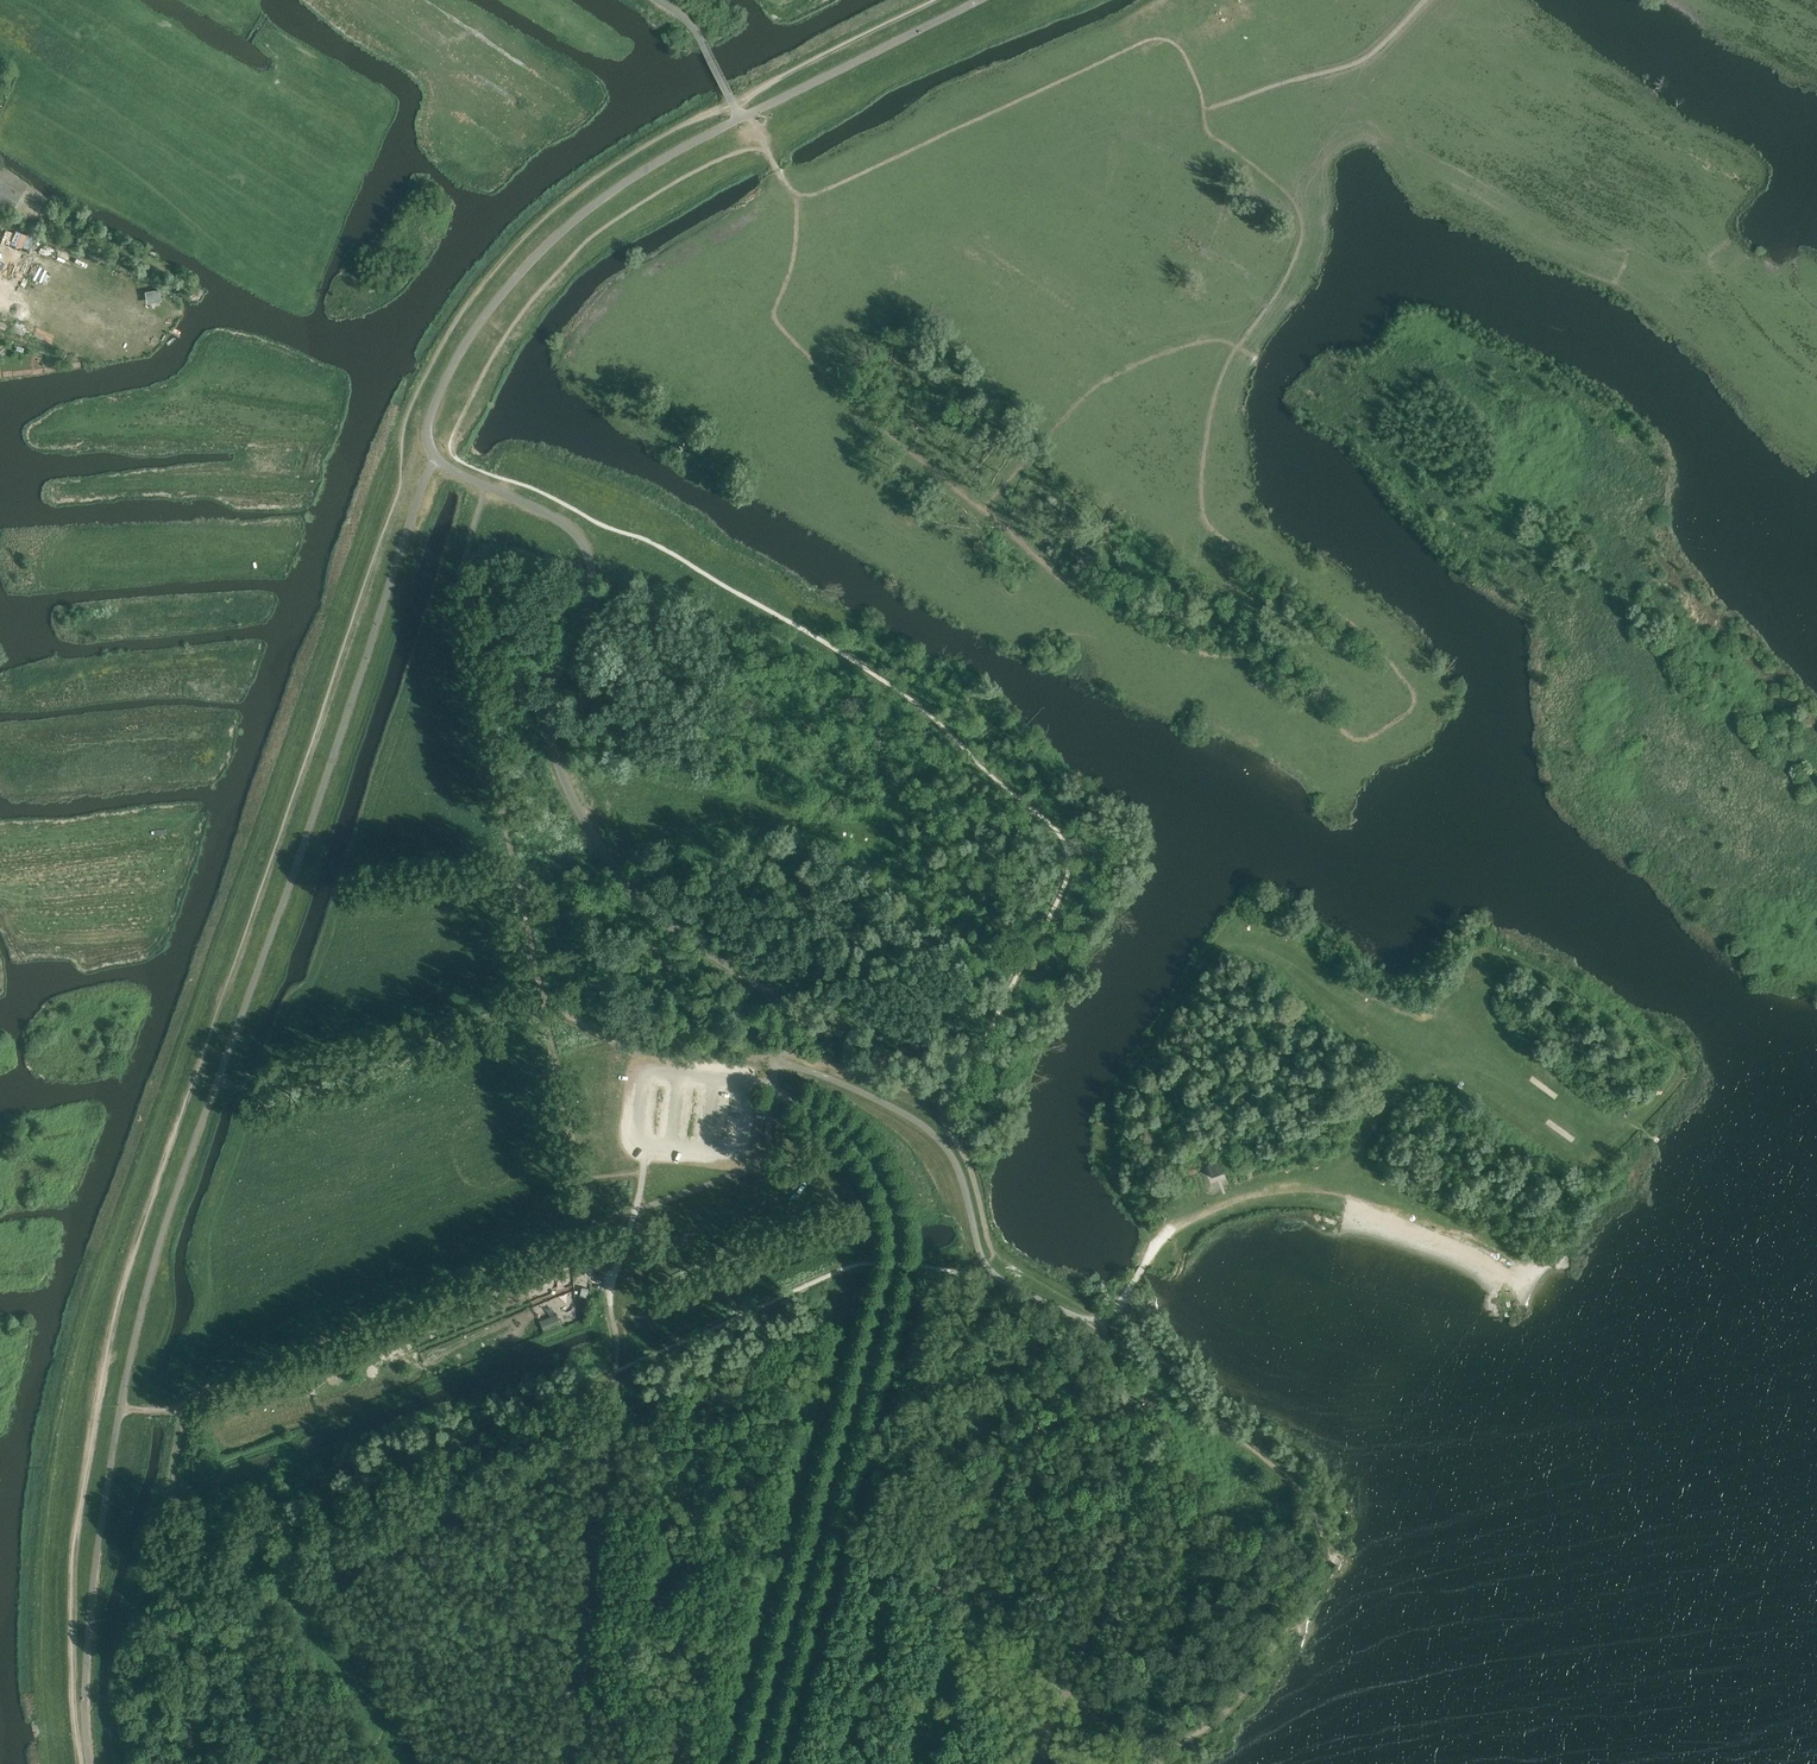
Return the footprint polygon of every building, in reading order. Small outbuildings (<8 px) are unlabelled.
[(1267,681),(1260,677),(1255,684),(1261,689),(1267,681)] [(1211,1178),(1223,1173),(1219,1160),(1207,1164),(1211,1178)] [(588,1262),(585,1275),(592,1277),(595,1264),(588,1262)] [(538,1266),(521,1273),(526,1284),(543,1277),(538,1266)] [(582,1287),(580,1296),(587,1298),(589,1289),(582,1287)] [(557,1314),(541,1321),(546,1332),(562,1326),(557,1314)]
